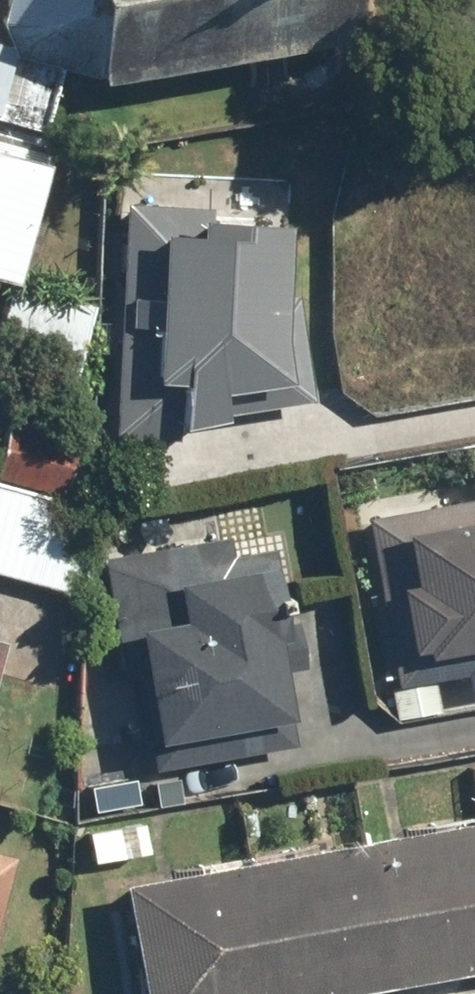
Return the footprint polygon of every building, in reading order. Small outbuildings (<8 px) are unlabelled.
[(7,50),(89,77),(343,30),(337,0),(0,0),(0,38),(7,50)] [(12,277),(45,151),(0,139),(0,274),(12,277)] [(120,204),(105,436),(185,442),(181,423),(316,399),(295,282),(277,288),(282,215),(120,204)] [(71,369),(87,302),(2,282),(0,292),(0,352),(71,369)] [(66,497),(80,435),(1,417),(0,419),(0,482),(66,497)] [(77,597),(78,509),(0,486),(0,574),(77,597)] [(474,687),(474,495),(355,515),(384,684),(457,672),(460,690),(474,687)] [(144,766),(290,741),(278,669),(298,666),(289,617),(276,619),(264,548),(225,555),(221,534),(107,553),(144,766)] [(474,965),(474,814),(117,880),(138,993),(318,993),(474,965)] [(10,853),(0,851),(0,892),(10,853)]
